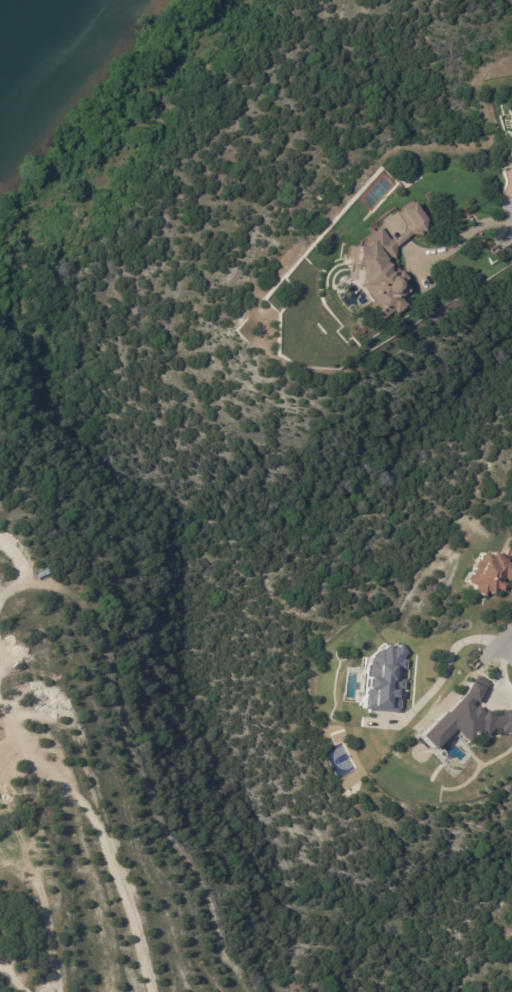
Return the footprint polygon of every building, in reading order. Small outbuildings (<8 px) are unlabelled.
[(408,235),(393,248),(392,259),(388,262),(396,272),(397,272),(404,279),(401,282),(408,290),(396,299),(401,306),(393,313),(390,315),(387,311),(376,320),(371,314),(371,315),(364,307),(369,303),(364,296),(361,299),(353,288),(356,286),(354,285),(352,284),(353,271),(355,272),(351,267),(345,266),(347,247),(355,248),(362,242),(360,239),(374,228),(384,240),(389,241),(402,230),(403,226),(393,214),(393,212),(404,202),(419,220),(422,220),(421,236),(408,235)] [(507,563),(511,565),(511,583),(504,580),(502,584),(505,585),(502,593),(495,590),(492,596),(485,593),(483,598),(470,593),(472,588),(463,585),(478,555),(481,555),(489,558),(491,553),(502,558),(502,559),(508,561),(507,563)] [(362,709),(397,712),(398,692),(399,693),(401,670),(402,670),(404,650),(367,647),(362,709)] [(429,748),(440,747),(448,738),(447,728),(463,743),(474,731),(481,737),(489,730),(494,729),(496,731),(505,735),(511,735),(511,709),(498,710),(491,718),(488,715),(473,707),(486,684),(481,679),(474,675),(465,685),(460,694),(445,710),(441,711),(416,736),(429,748)]
